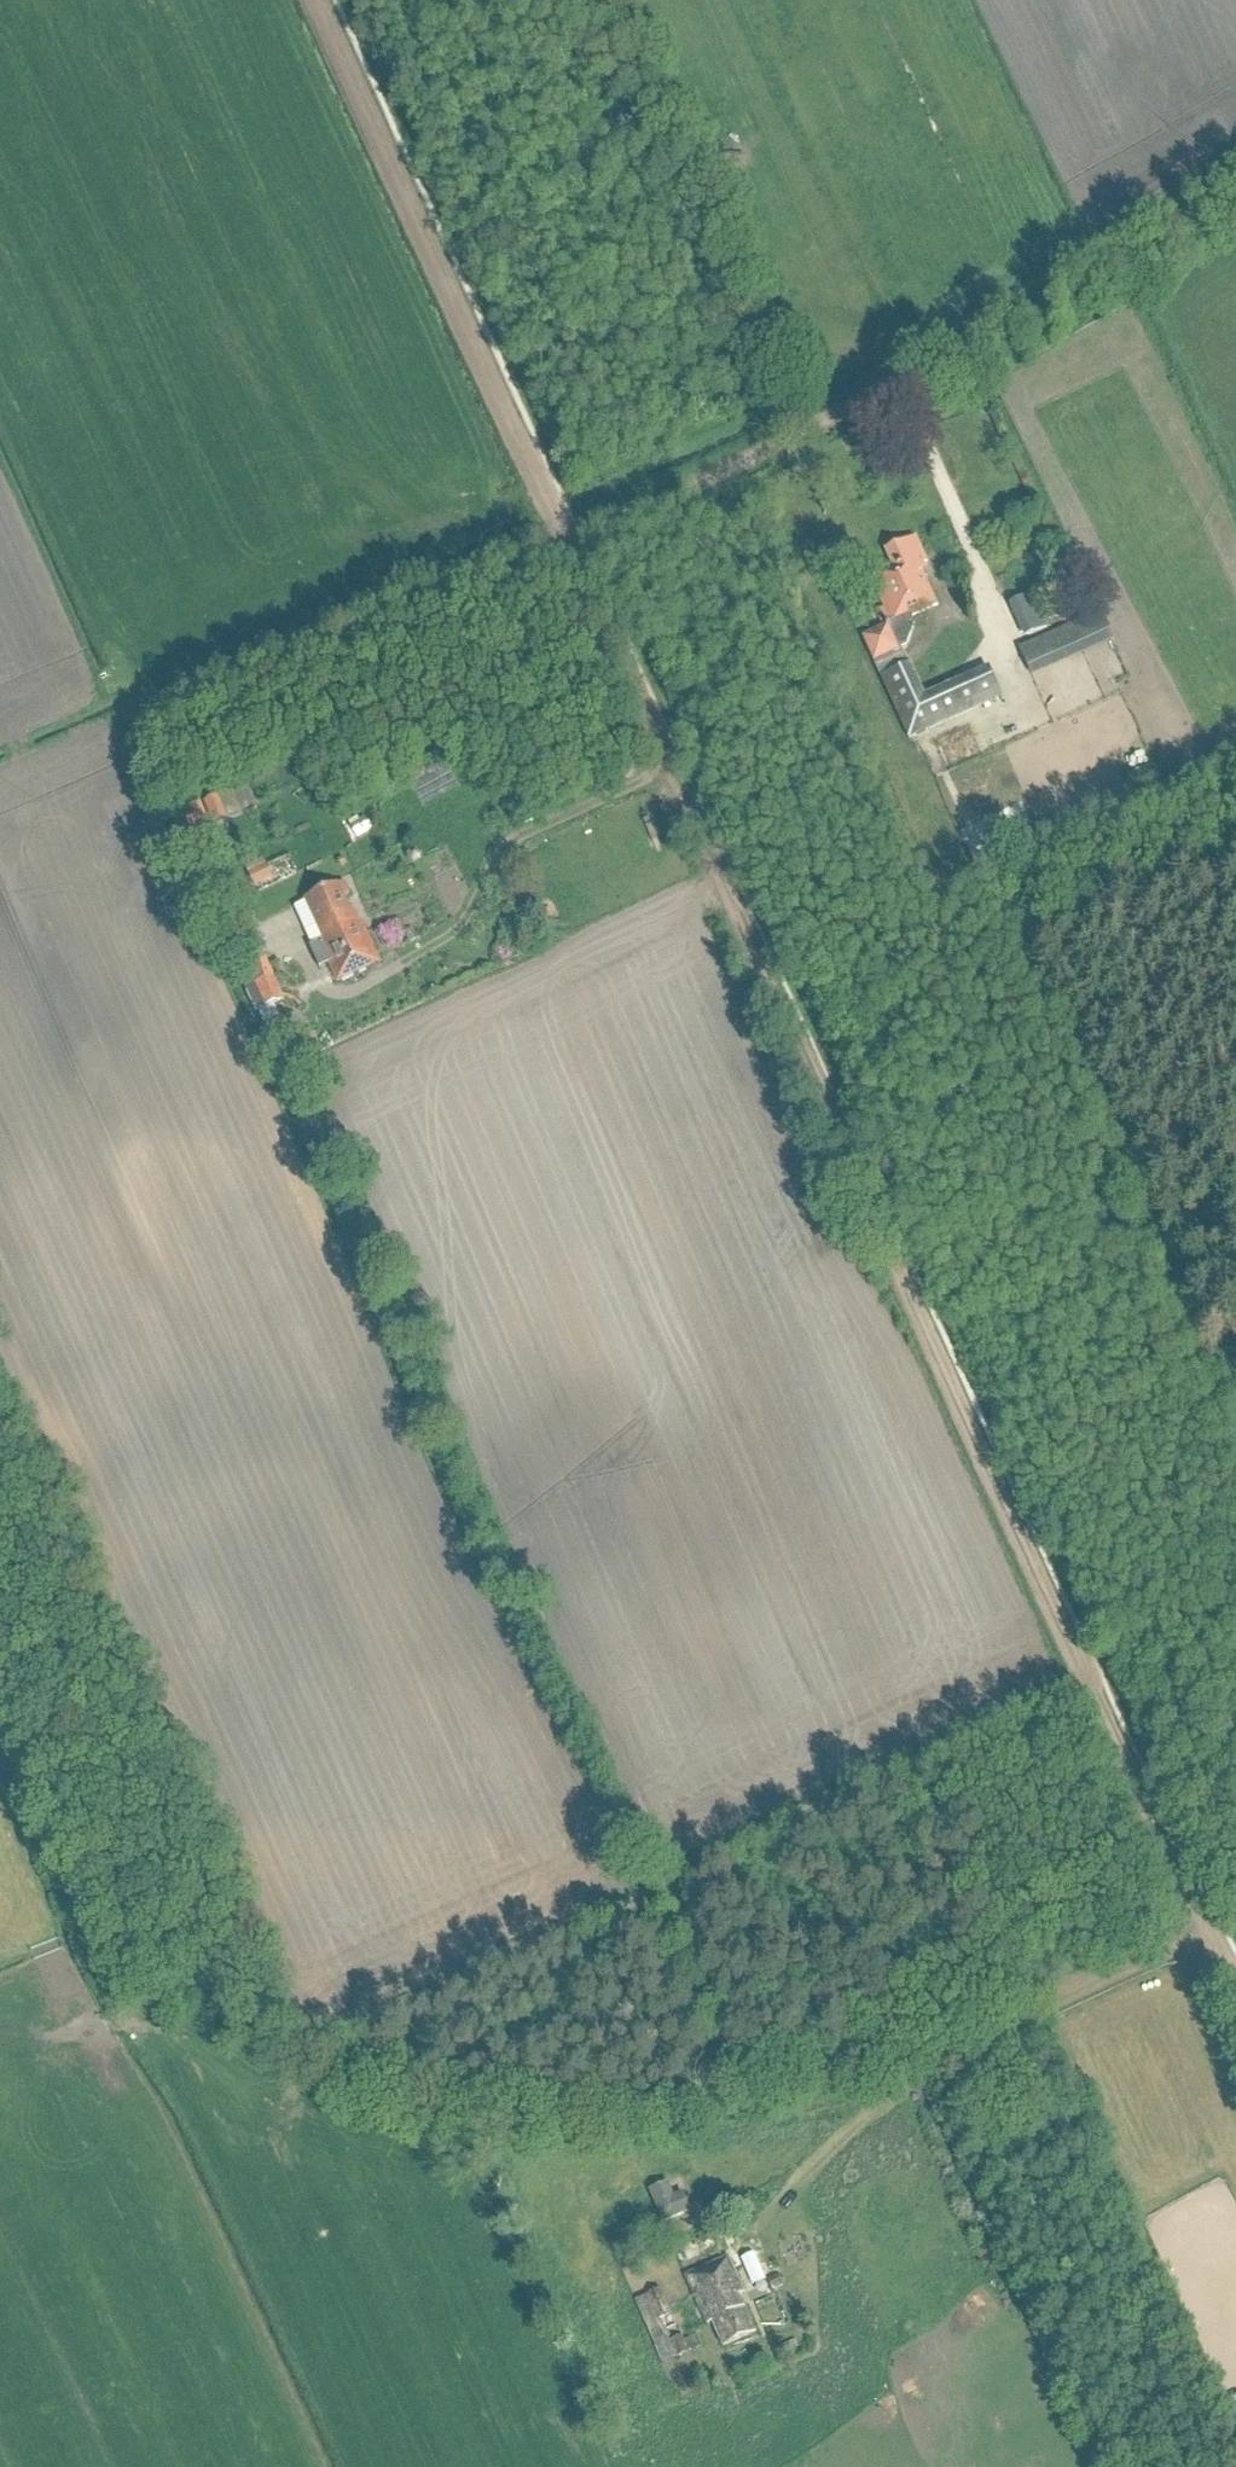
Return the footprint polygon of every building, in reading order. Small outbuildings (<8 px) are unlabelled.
[(885,611),(857,625),(913,739),(1001,699),(987,670),(924,698),(909,666),(908,667),(900,651),(905,648),(913,625),(910,618),(936,607),(917,566),(925,563),(915,541),(886,554),(894,572),(872,582),(885,611)] [(1008,606),(1022,639),(1045,629),(1031,597),(1008,606)] [(1019,651),(1032,680),(1113,644),(1100,615),(1019,651)] [(241,815),(231,792),(217,798),(227,821),(241,815)] [(203,805),(212,827),(226,821),(217,799),(203,805)] [(184,814),(193,837),(209,830),(199,808),(184,814)] [(259,861),(266,875),(285,866),(278,852),(259,861)] [(306,905),(294,910),(300,924),(298,925),(309,949),(319,945),(336,983),(379,964),(361,925),(359,926),(353,913),(349,915),(342,898),(348,895),(344,885),(305,903),(306,905)] [(282,1002),(253,932),(232,941),(252,989),(246,991),(255,1014),(258,1013),(273,1050),(284,1045),(275,1022),(279,1020),(273,1005),(282,1002)] [(647,2195),(662,2226),(689,2213),(681,2195),(674,2198),(667,2185),(647,2195)] [(765,2242),(750,2248),(762,2277),(777,2270),(765,2242)] [(737,2296),(742,2294),(727,2259),(685,2278),(705,2326),(711,2323),(722,2349),(754,2335),(737,2296)] [(772,2294),(784,2289),(779,2277),(767,2281),(772,2294)] [(663,2365),(687,2354),(660,2291),(635,2301),(663,2365)]
